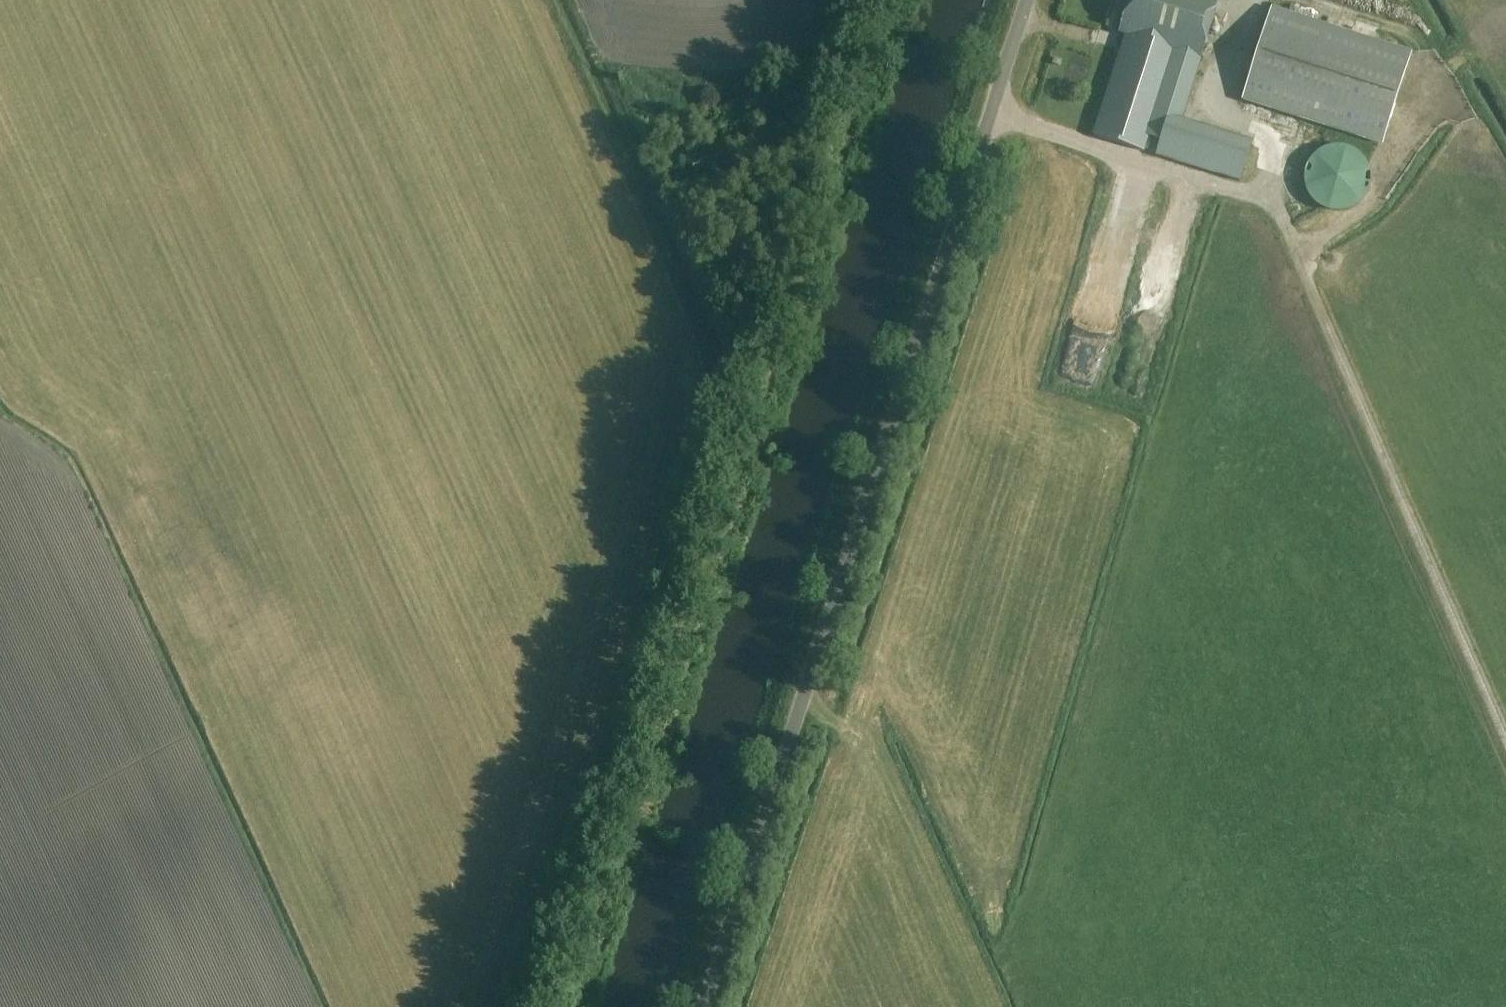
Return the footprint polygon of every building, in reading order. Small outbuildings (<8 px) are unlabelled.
[(1221,0),(1130,0),(1119,34),(1125,35),(1093,135),(1240,181),(1252,142),(1183,120),(1221,0)] [(1382,146),(1412,53),(1272,8),(1242,101),(1382,146)] [(1337,213),(1341,213),(1344,212),(1347,211),(1350,210),(1353,209),(1355,207),(1358,205),(1360,203),(1363,201),(1364,198),(1366,196),(1367,193),(1369,190),(1369,187),(1370,184),(1370,180),(1370,177),(1369,174),(1368,171),(1367,168),(1366,165),(1364,162),(1363,160),(1360,157),(1358,155),(1355,153),(1353,152),(1350,150),(1347,149),(1344,149),(1341,148),(1337,148),(1334,148),(1331,149),(1328,149),(1325,150),(1322,152),(1319,153),(1317,155),(1314,157),(1312,160),(1310,162),(1309,165),(1307,168),(1306,171),(1306,174),(1305,177),(1305,180),(1305,184),(1306,187),(1306,190),(1307,193),(1309,196),(1310,198),(1312,201),(1314,203),(1317,205),(1319,207),(1322,209),(1325,210),(1328,211),(1331,212),(1334,213),(1337,213)] [(1305,218),(1289,225),(1293,235),(1310,228),(1305,218)]
